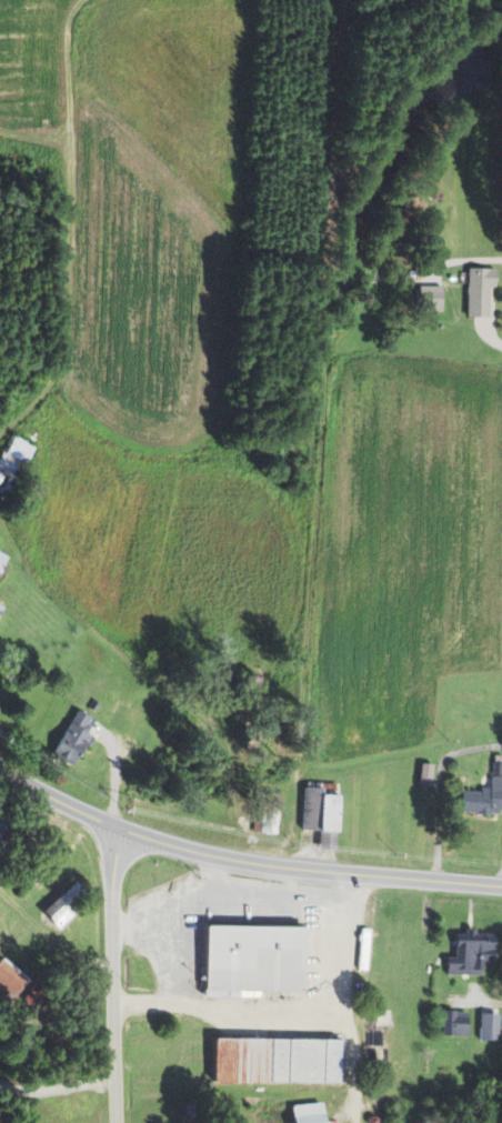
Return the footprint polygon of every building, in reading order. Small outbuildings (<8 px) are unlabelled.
[(491,286),(498,286),(498,268),(469,268),(468,316),(490,317),(491,286)] [(444,311),(443,285),(422,286),(422,301),(429,301),(429,312),(444,311)] [(14,434),(0,461),(0,486),(11,492),(35,445),(14,434)] [(0,551),(0,572),(2,573),(10,556),(0,551)] [(97,720),(80,709),(54,751),(77,765),(95,736),(89,732),(97,720)] [(464,812),(501,813),(501,754),(494,754),(493,790),(464,789),(464,812)] [(421,785),(433,786),(436,764),(424,763),(421,785)] [(343,795),(326,795),(326,788),(304,787),(303,830),(342,831),(343,795)] [(14,825),(0,814),(0,842),(14,825)] [(58,928),(80,913),(72,901),(85,892),(80,885),(45,909),(58,928)] [(305,992),(306,928),(209,926),(208,997),(262,998),(262,992),(305,992)] [(449,975),(485,975),(485,961),(499,961),(499,934),(477,934),(477,931),(458,931),(458,957),(449,957),(449,975)] [(1,957),(0,958),(0,984),(16,996),(29,978),(1,957)] [(470,1011),(444,1011),(443,1035),(469,1036),(470,1011)] [(501,1014),(481,1013),(480,1040),(500,1040),(501,1014)] [(344,1082),(344,1038),(218,1036),(217,1071),(213,1071),(213,1080),(344,1082)] [(328,1103),(298,1102),(297,1122),(327,1122),(328,1103)]
